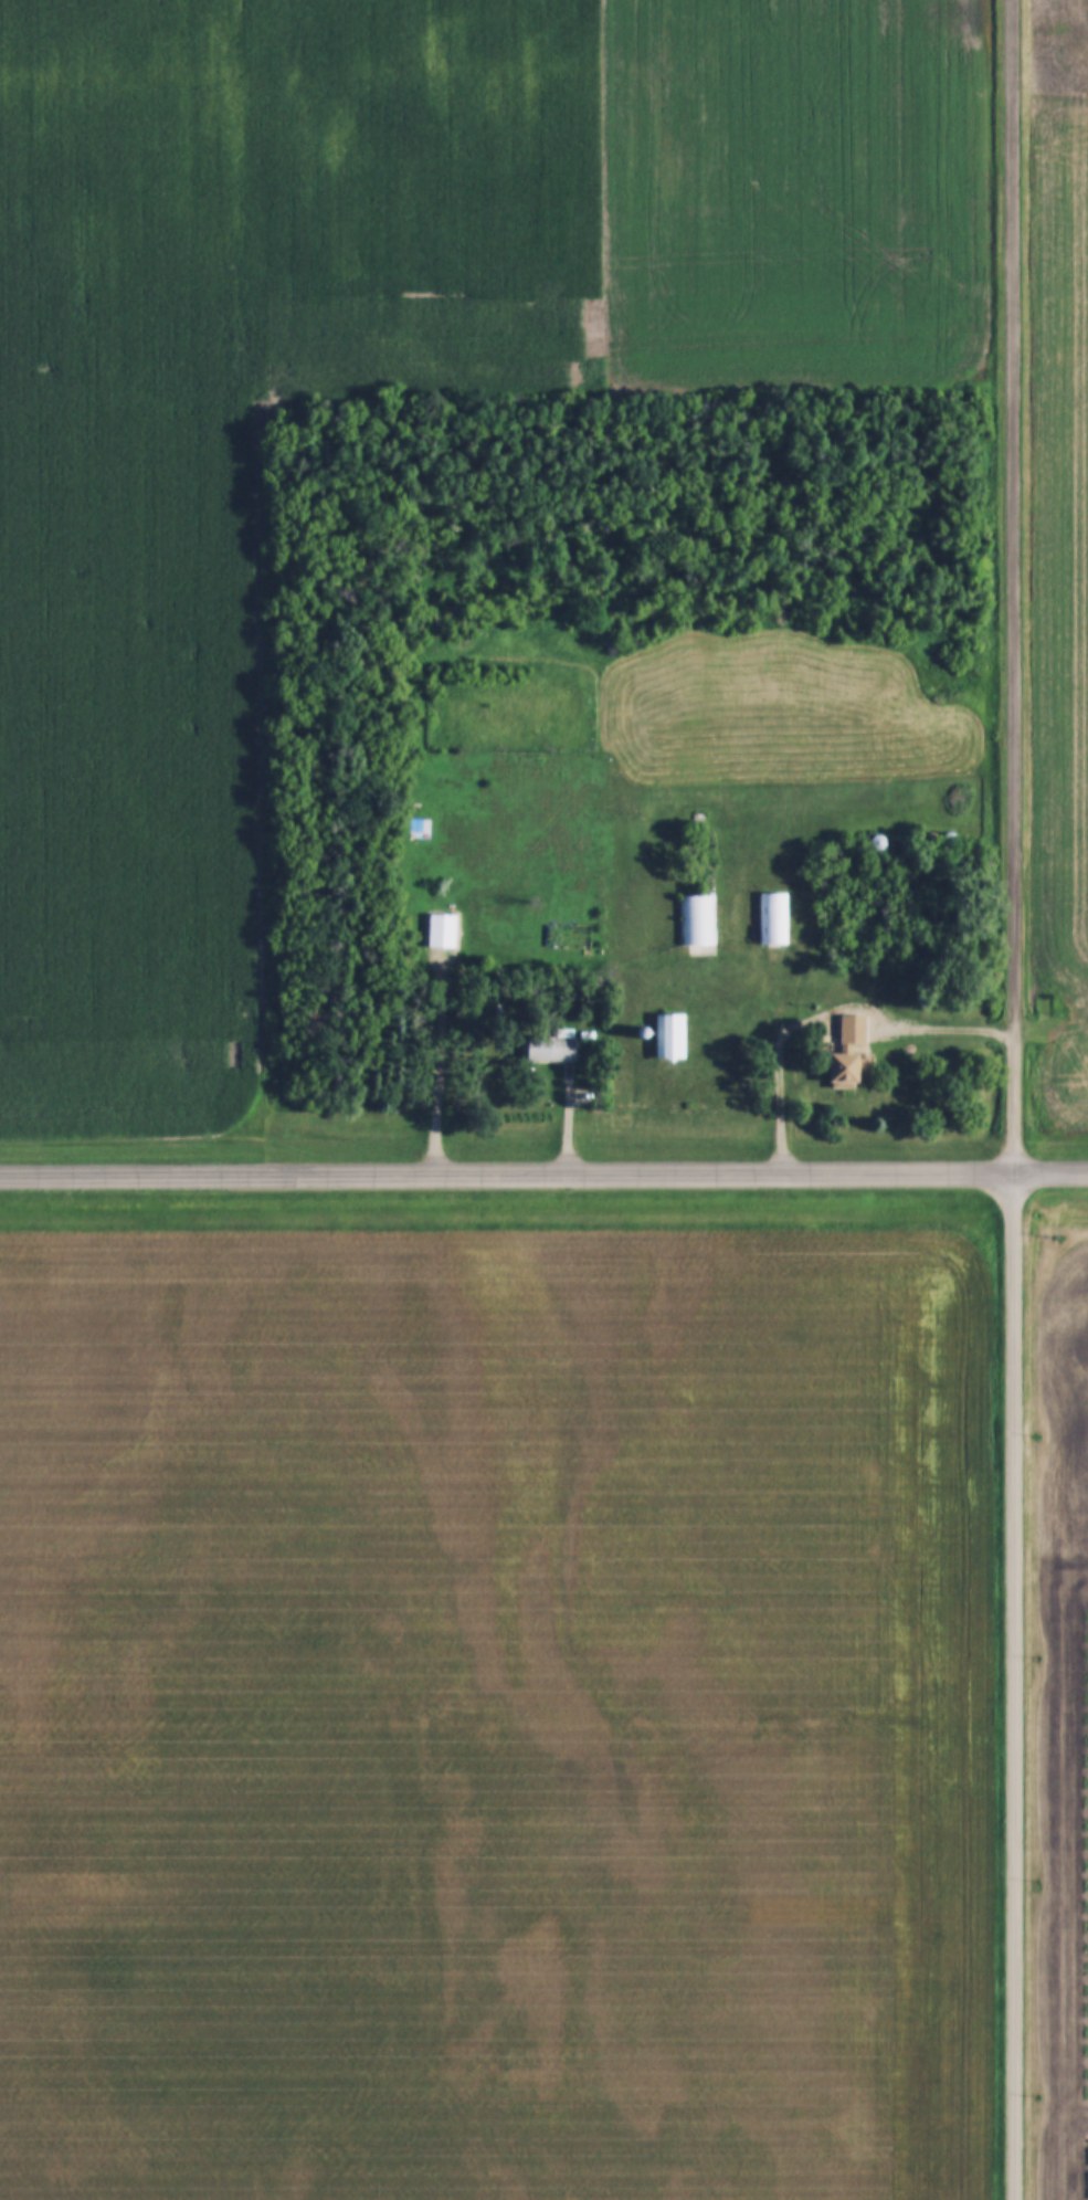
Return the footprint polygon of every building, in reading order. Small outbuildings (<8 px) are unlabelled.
[(757,894),(757,945),(786,945),(786,894),(757,894)] [(456,914),(427,914),(427,950),(456,950),(456,914)] [(683,1015),(653,1015),(653,1039),(654,1039),(654,1061),(683,1061),(683,1015)] [(574,1064),(574,1035),(522,1035),(522,1064),(574,1064)] [(861,1054),(832,1054),(832,1089),(861,1089),(861,1054)]
